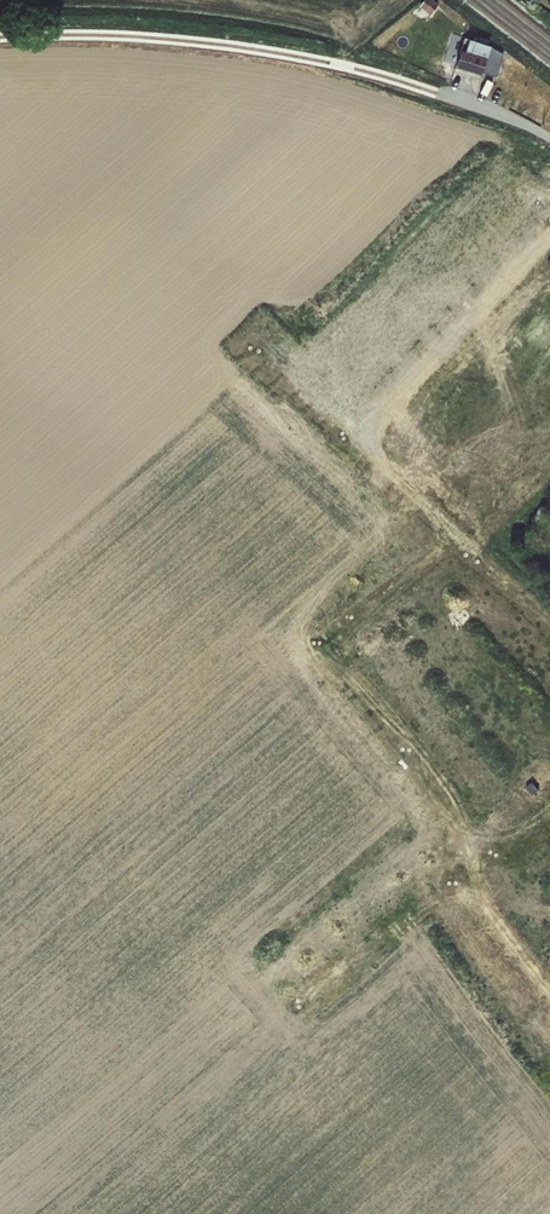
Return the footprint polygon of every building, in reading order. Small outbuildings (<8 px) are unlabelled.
[(508,47),(467,35),(459,63),(500,76),(508,47)]
